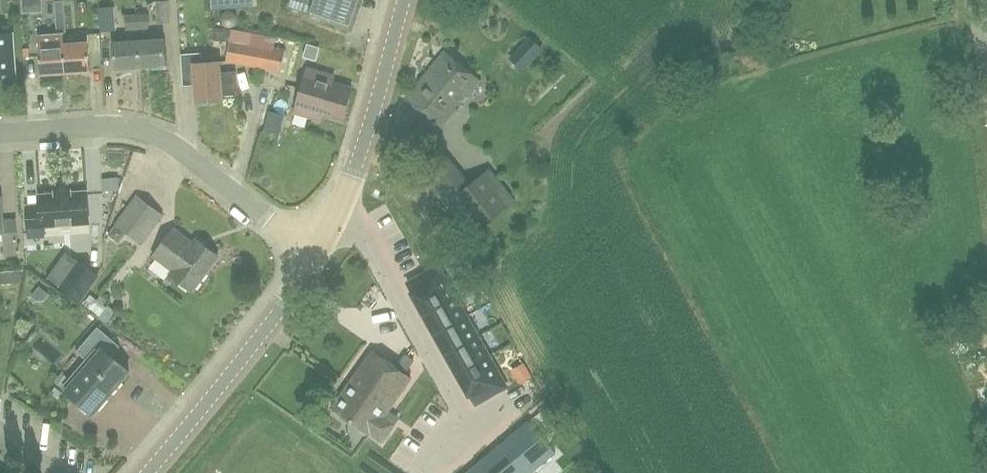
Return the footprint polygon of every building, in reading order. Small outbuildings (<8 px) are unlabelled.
[(42,0),(23,0),(24,15),(43,14),(42,0)] [(286,2),(337,11),(339,0),(286,0),(286,2)] [(56,17),(65,16),(63,1),(55,1),(56,17)] [(157,23),(171,22),(170,1),(156,2),(157,23)] [(286,2),(281,29),(301,32),(301,28),(333,33),(337,11),(286,2)] [(100,31),(116,30),(114,6),(98,7),(100,31)] [(137,29),(147,28),(146,13),(136,14),(137,29)] [(126,29),(137,29),(136,14),(125,15),(126,29)] [(65,73),(63,44),(64,44),(63,32),(66,32),(65,16),(56,17),(57,34),(38,36),(41,75),(65,73)] [(232,29),(226,60),(248,65),(253,32),(232,29)] [(17,76),(13,32),(0,33),(0,77),(17,76)] [(281,71),(285,49),(264,45),(266,35),(253,32),(248,65),(281,71)] [(163,39),(138,41),(139,68),(165,66),(163,39)] [(139,68),(138,41),(112,43),(114,70),(139,68)] [(88,42),(64,44),(63,44),(65,73),(90,71),(88,42)] [(442,126),(480,80),(444,50),(405,97),(442,128),(443,127),(442,126)] [(237,71),(221,72),(220,61),(194,63),(193,53),(181,54),(183,77),(195,77),(196,101),(223,100),(222,96),(239,95),(237,71)] [(324,114),(343,120),(352,88),(333,83),(335,76),(307,68),(294,112),(322,120),(324,114)] [(468,185),(436,146),(412,165),(472,236),(515,200),(489,168),(468,185)] [(43,226),(89,223),(87,192),(71,193),(71,191),(54,192),(55,194),(39,195),(40,205),(27,206),(29,239),(44,238),(43,226)] [(115,224),(142,243),(163,215),(137,195),(115,224)] [(19,256),(16,219),(3,220),(1,196),(0,197),(0,233),(3,233),(5,257),(19,256)] [(192,292),(219,256),(196,239),(193,243),(173,228),(152,256),(172,271),(170,275),(192,292)] [(79,261),(71,272),(58,263),(48,277),(61,286),(60,288),(81,303),(100,276),(79,261)] [(438,266),(411,282),(417,292),(444,277),(444,276),(438,266)] [(1,285),(23,283),(22,270),(0,272),(0,274),(1,285)] [(417,292),(413,294),(424,314),(456,297),(444,277),(417,292)] [(107,307),(90,294),(83,304),(99,317),(107,307)] [(456,297),(424,314),(436,334),(467,317),(456,297)] [(467,317),(436,334),(447,354),(478,336),(467,317)] [(66,392),(93,415),(129,372),(107,353),(116,343),(98,327),(76,352),(90,364),(66,392)] [(478,336),(447,354),(458,374),(489,356),(478,336)] [(369,435),(370,434),(381,442),(394,424),(383,416),(410,377),(373,350),(332,408),(369,435)] [(489,356),(458,374),(469,394),(473,392),(501,376),(489,356)] [(500,377),(473,392),(479,402),(506,387),(501,376),(500,377)] [(503,443),(528,472),(530,472),(554,453),(528,422),(503,443)] [(480,463),(488,472),(528,472),(503,443),(480,463)] [(467,472),(488,472),(480,463),(467,472)]
